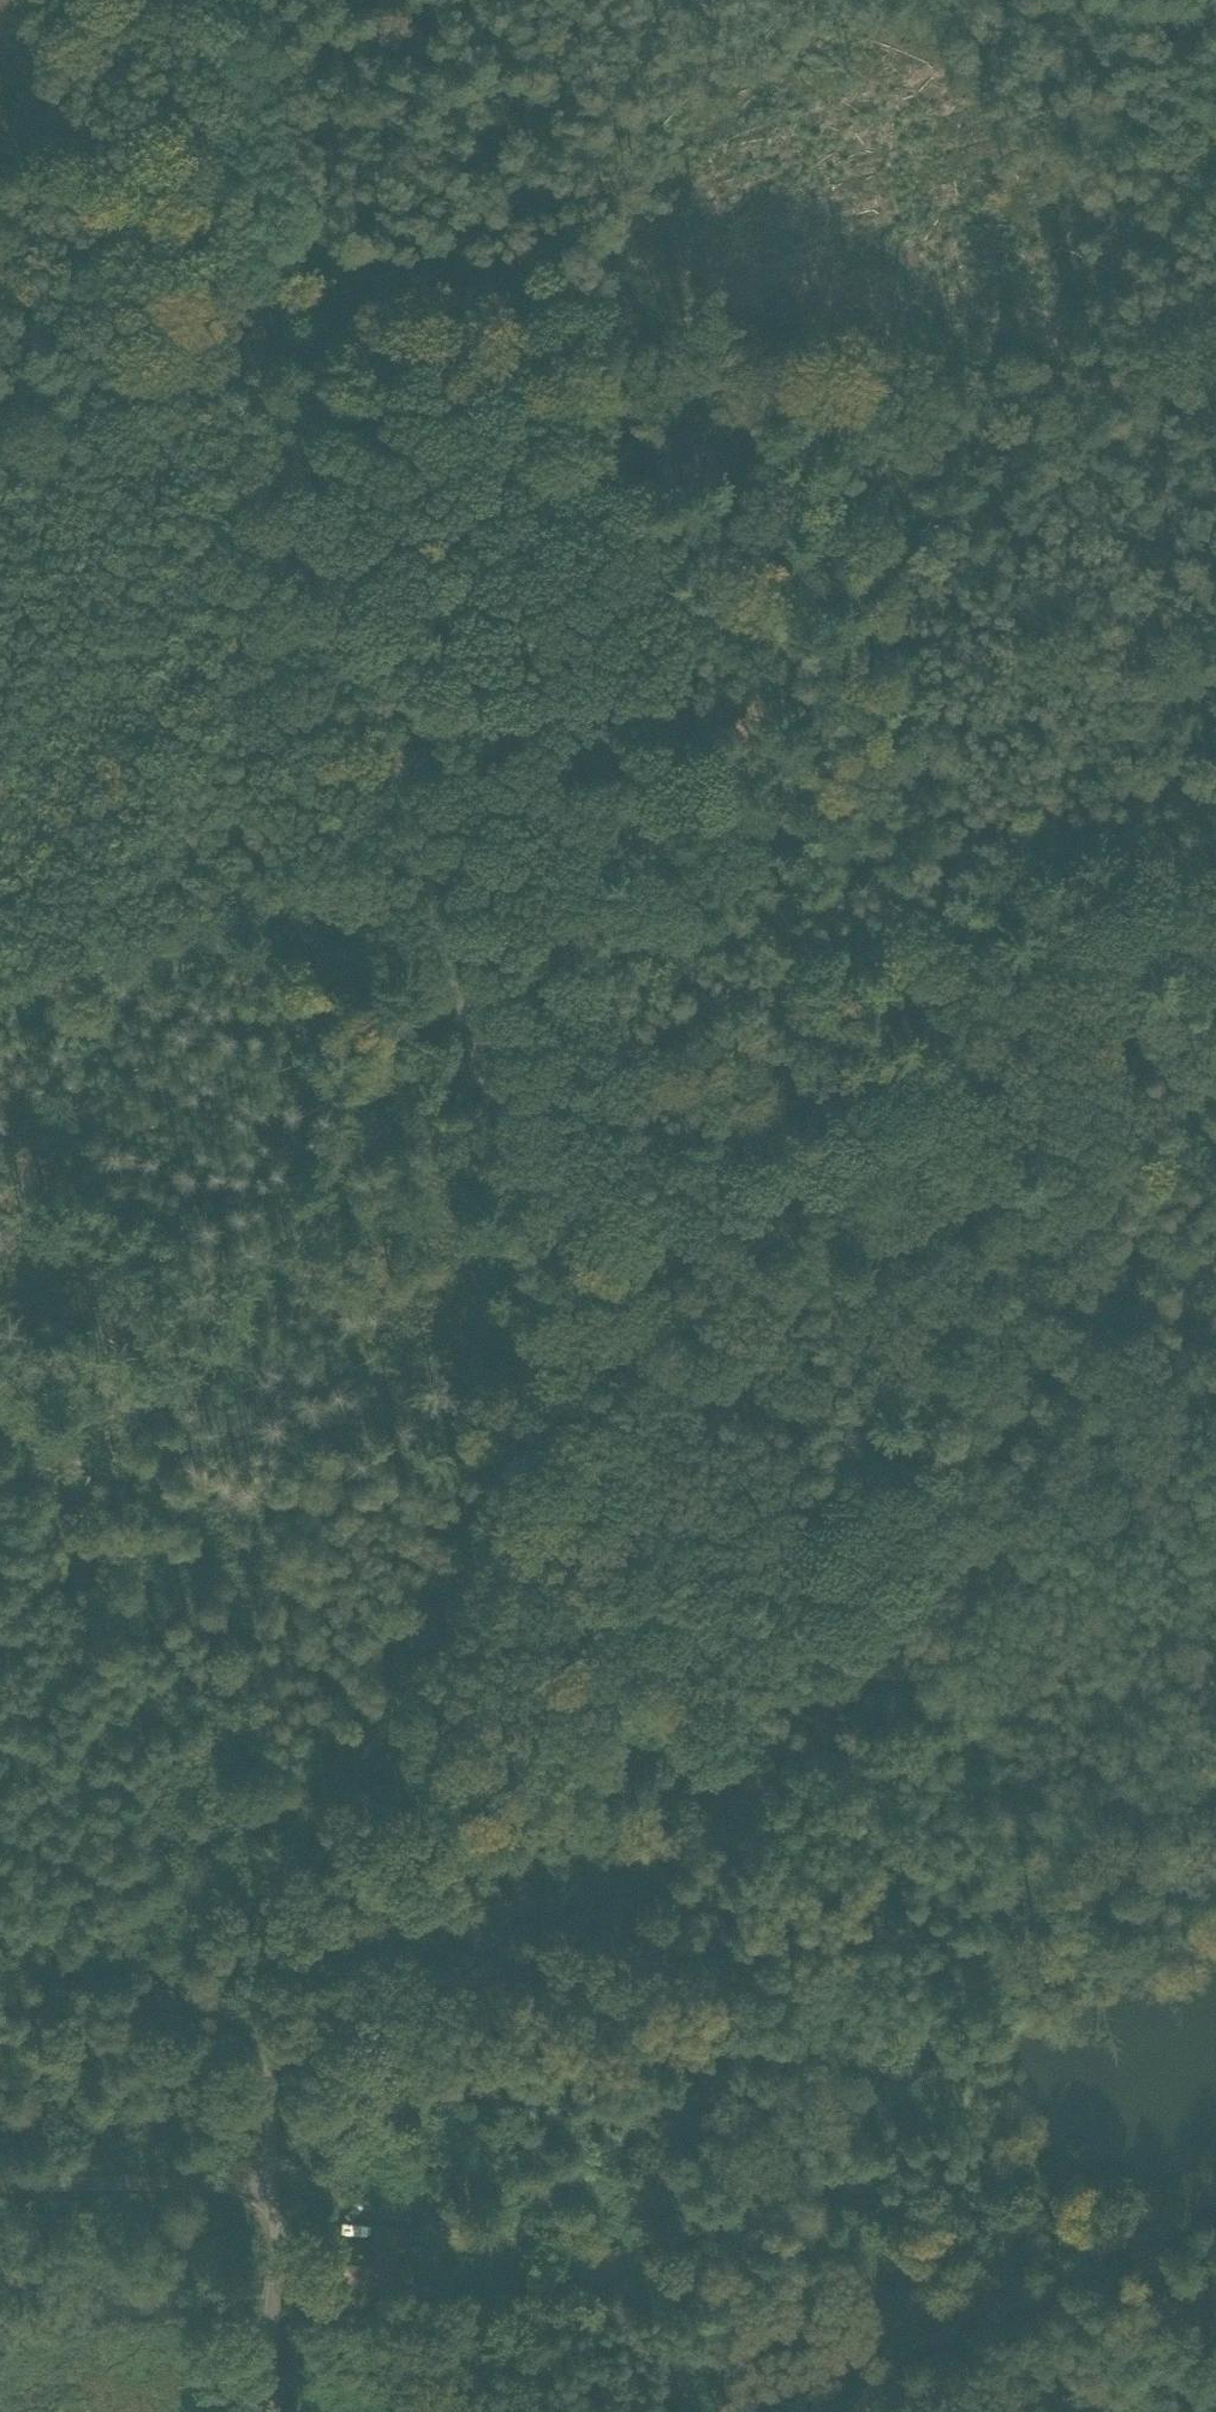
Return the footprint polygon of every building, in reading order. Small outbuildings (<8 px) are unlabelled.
[(405,2231),(377,2228),(375,2251),(394,2253),(395,2246),(404,2247),(405,2231)] [(375,2251),(341,2248),(341,2241),(321,2239),(317,2282),(391,2289),(394,2253),(375,2251)]
